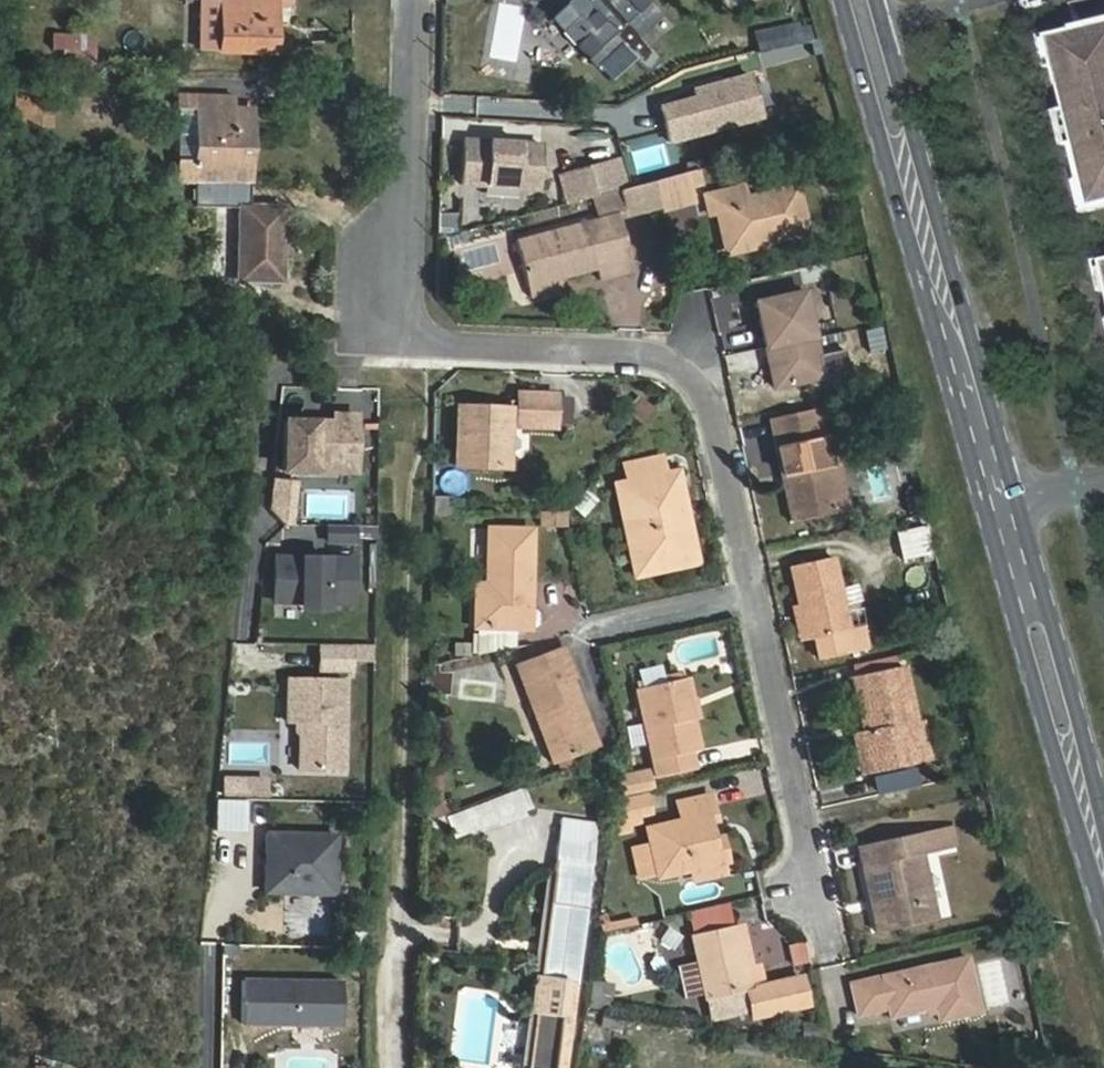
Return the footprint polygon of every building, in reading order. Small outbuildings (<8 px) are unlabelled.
[(290,0),(205,0),(204,51),(276,52),(276,1),(290,1),(290,0)] [(553,19),(610,83),(635,60),(646,73),(659,60),(639,37),(663,15),(649,0),(574,0),(553,19)] [(1099,204),(1103,203),(1103,21),(1057,32),(1099,204)] [(796,46),(801,60),(814,57),(804,23),(791,26),(796,46)] [(801,60),(796,46),(791,26),(754,37),(763,69),(801,60)] [(660,108),(669,142),(761,117),(749,75),(694,90),(696,98),(660,108)] [(53,88),(18,87),(17,128),(53,129),(53,88)] [(251,110),(221,109),(221,96),(180,94),(179,109),(196,109),(196,161),(179,160),(179,184),(196,184),(251,185),(251,110)] [(464,140),(461,184),(538,189),(541,145),(464,140)] [(623,159),(601,165),(609,193),(621,190),(631,187),(623,159)] [(601,165),(576,171),(584,200),(609,193),(601,165)] [(662,207),(663,210),(697,201),(693,185),(703,182),(700,168),(656,180),(662,207)] [(584,200),(576,171),(558,176),(566,204),(584,200)] [(631,187),(621,190),(629,216),(662,207),(656,180),(631,187)] [(286,208),(252,207),(252,185),(251,185),(196,184),(195,207),(240,207),(238,281),(283,281),(286,208)] [(720,213),(728,251),(809,233),(797,187),(746,198),(743,187),(705,196),(709,215),(720,213)] [(599,280),(633,271),(619,214),(526,238),(538,284),(596,270),(599,280)] [(756,302),(774,388),(823,378),(804,292),(756,302)] [(520,395),(519,425),(555,426),(555,395),(520,395)] [(631,415),(642,425),(655,410),(644,400),(631,415)] [(457,465),(507,467),(510,410),(459,408),(457,465)] [(335,423),(284,421),(283,471),(355,472),(356,416),(335,415),(335,423)] [(793,519),(839,509),(820,424),(774,435),(783,474),(788,473),(794,498),(788,499),(793,519)] [(662,458),(626,465),(629,481),(665,474),(662,458)] [(616,483),(636,576),(660,571),(658,566),(685,560),(676,514),(687,512),(678,471),(665,474),(629,481),(616,483)] [(295,486),(273,484),(270,509),(283,525),(290,525),(295,486)] [(598,500),(586,491),(573,506),(584,517),(598,500)] [(451,497),(433,497),(433,515),(450,515),(451,497)] [(569,512),(541,511),(540,527),(568,528),(569,512)] [(355,526),(329,526),(328,541),(354,542),(355,526)] [(901,561),(932,554),(927,528),(895,534),(901,561)] [(532,530),(489,529),(487,583),(476,583),(475,627),(477,627),(510,629),(519,629),(530,629),(532,530)] [(816,637),(821,658),(854,652),(849,629),(833,557),(791,567),(807,640),(816,637)] [(354,560),(277,558),(276,601),(303,602),(303,609),(328,609),(328,602),(353,602),(354,560)] [(863,625),(849,629),(854,652),(868,648),(863,625)] [(477,627),(476,656),(520,646),(519,629),(510,629),(477,627)] [(936,661),(958,657),(955,646),(934,650),(936,661)] [(319,647),(318,670),(350,671),(351,647),(319,647)] [(552,726),(563,757),(597,745),(571,676),(574,675),(564,648),(517,666),(541,730),(552,726)] [(438,666),(429,668),(429,697),(448,697),(449,675),(438,674),(438,666)] [(906,725),(917,723),(905,666),(861,675),(873,729),(861,732),(870,773),(914,763),(906,725)] [(682,679),(637,689),(657,777),(695,768),(691,751),(699,750),(682,679)] [(346,681),(289,680),(288,723),(297,723),(307,723),(306,730),(301,735),(300,771),(344,771),(346,681)] [(917,723),(906,725),(914,763),(932,759),(924,721),(917,723)] [(307,723),(297,723),(296,733),(301,735),(306,730),(307,723)] [(624,796),(654,789),(650,768),(619,775),(624,796)] [(225,779),(225,796),(243,796),(243,780),(225,779)] [(266,780),(243,780),(243,796),(265,797),(266,780)] [(522,790),(446,819),(454,840),(530,810),(522,790)] [(649,795),(616,803),(619,817),(621,824),(641,819),(654,816),(649,795)] [(651,846),(633,849),(642,880),(659,876),(659,877),(726,862),(721,837),(713,839),(707,814),(714,813),(710,795),(679,802),(683,820),(647,829),(651,846)] [(247,800),(217,800),(216,830),(247,830),(247,800)] [(621,824),(619,817),(614,818),(615,833),(612,834),(612,839),(626,835),(625,832),(633,831),(632,825),(642,822),(641,819),(621,824)] [(561,824),(558,840),(596,845),(598,828),(561,824)] [(932,830),(864,845),(869,865),(863,866),(878,931),(935,919),(922,855),(938,851),(932,830)] [(337,834),(267,833),(266,892),(336,894),(337,834)] [(596,845),(558,840),(556,857),(594,862),(596,845)] [(528,1067),(568,1067),(594,862),(556,857),(549,903),(528,1067)] [(688,915),(693,935),(733,926),(729,906),(688,915)] [(733,926),(693,935),(699,965),(706,997),(707,1000),(748,991),(753,1013),(753,1017),(807,1005),(801,977),(763,985),(759,966),(743,969),(733,926)] [(939,1021),(979,1011),(967,958),(851,984),(859,1014),(889,1008),(891,1016),(936,1007),(939,1021)] [(685,1001),(706,997),(699,965),(678,969),(685,1001)] [(343,983),(244,980),(243,1023),(342,1026),(343,983)] [(612,985),(594,983),(591,1006),(609,1008),(612,985)] [(748,991),(707,1000),(712,1022),(753,1013),(748,991)]
